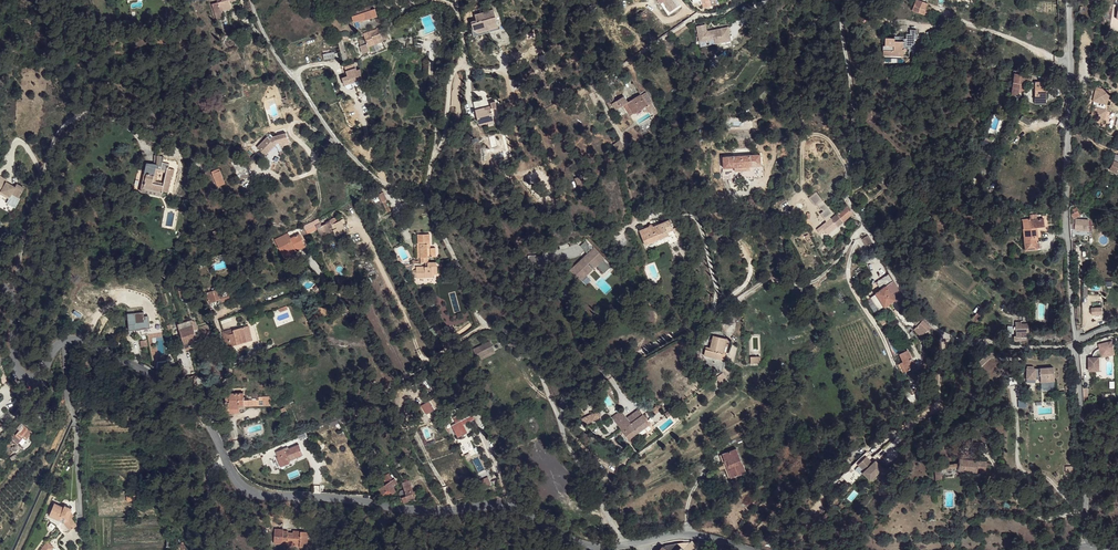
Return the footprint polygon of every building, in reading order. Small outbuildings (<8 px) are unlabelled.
[(218,2),(212,4),(216,18),(222,18),(221,13),(223,13),(222,11),(221,8),(231,5),(230,2),(230,0),(217,0),(218,2)] [(668,4),(671,9),(678,5),(674,0),(673,1),(673,0),(667,0),(667,1),(669,4),(668,4)] [(926,9),(914,5),(912,11),(924,15),(929,15),(930,9),(926,9)] [(374,9),(353,16),(354,21),(359,20),(359,21),(376,15),(374,9)] [(475,15),(477,21),(472,22),(474,31),(478,30),(479,32),(489,30),(490,32),(499,29),(494,10),(475,15)] [(472,22),(470,22),(474,36),(490,32),(489,30),(479,32),(478,30),(474,31),(472,22)] [(705,24),(697,26),(699,37),(707,35),(705,24)] [(377,29),(363,33),(367,43),(360,46),(363,53),(370,51),(368,47),(382,41),(386,39),(384,32),(380,33),(378,27),(376,27),(377,29)] [(885,38),(885,46),(888,46),(888,50),(890,50),(889,56),(897,56),(897,51),(904,51),(904,49),(909,49),(909,51),(915,51),(915,41),(915,39),(917,39),(918,34),(916,34),(916,30),(910,30),(910,34),(906,34),(906,39),(903,38),(903,36),(895,36),(895,38),(885,38)] [(737,36),(730,43),(736,48),(742,42),(737,36)] [(323,54),(324,60),(336,57),(334,51),(323,54)] [(344,85),(362,78),(360,69),(357,70),(356,68),(355,68),(346,71),(348,76),(342,78),(344,85)] [(1013,75),(1011,94),(1016,95),(1022,90),(1023,77),(1013,75)] [(1046,99),(1046,82),(1036,82),(1036,99),(1046,99)] [(283,85),(278,86),(283,103),(288,103),(283,85)] [(624,97),(612,104),(616,110),(624,105),(627,110),(631,108),(634,113),(642,108),(647,106),(652,102),(647,93),(641,96),(640,95),(628,103),(624,97)] [(1103,103),(1097,101),(1093,120),(1102,123),(1107,104),(1109,104),(1110,100),(1105,98),(1103,103)] [(481,100),(473,102),(479,125),(484,124),(483,121),(493,119),(492,114),(496,113),(495,108),(497,107),(495,101),(491,102),(491,106),(492,108),(485,110),(484,108),(483,108),(481,100)] [(268,137),(257,147),(265,155),(277,143),(288,140),(286,133),(273,136),(270,140),(268,137)] [(620,140),(613,144),(619,153),(626,149),(620,140)] [(723,157),(723,168),(734,167),(750,166),(761,166),(760,155),(723,157)] [(1114,161),(1109,169),(1117,173),(1117,171),(1117,163),(1114,161)] [(163,190),(162,191),(168,192),(172,177),(173,177),(175,169),(169,168),(169,167),(169,166),(169,164),(170,165),(170,164),(163,162),(161,169),(156,168),(157,165),(147,163),(144,174),(146,174),(144,187),(144,188),(157,191),(158,189),(163,190)] [(220,171),(213,174),(217,187),(225,184),(220,171)] [(1,177),(0,178),(0,188),(2,189),(1,192),(10,197),(11,194),(18,198),(24,188),(17,184),(15,187),(7,183),(8,181),(1,177)] [(579,177),(575,178),(579,188),(583,186),(581,182),(579,177)] [(877,177),(865,183),(868,188),(879,182),(877,177)] [(0,193),(0,200),(7,203),(10,197),(1,192),(2,189),(0,188),(0,193)] [(380,203),(387,200),(383,192),(376,195),(380,203)] [(831,218),(834,216),(815,193),(808,198),(814,206),(816,205),(817,205),(820,209),(821,209),(823,211),(820,214),(827,222),(831,219),(831,218)] [(838,213),(837,214),(844,221),(848,217),(853,213),(846,203),(837,211),(838,213)] [(822,226),(817,230),(820,233),(824,230),(827,234),(837,226),(844,221),(837,214),(834,216),(831,218),(831,219),(827,222),(822,226)] [(1022,219),(1024,249),(1039,248),(1040,240),(1038,241),(1038,226),(1045,226),(1043,219),(1030,220),(1030,218),(1022,219)] [(315,221),(304,226),(305,230),(307,233),(317,229),(319,233),(321,234),(324,233),(324,231),(329,229),(328,226),(327,224),(322,226),(318,219),(315,220),(315,221)] [(332,219),(329,221),(331,224),(334,229),(338,228),(334,220),(333,220),(332,219)] [(649,227),(639,231),(645,245),(654,242),(655,241),(669,235),(668,232),(674,229),(670,220),(653,227),(653,226),(652,225),(652,224),(651,224),(650,225),(649,225),(649,226),(649,227)] [(875,226),(870,232),(873,236),(879,230),(875,226)] [(288,232),(275,239),(281,251),(294,245),(296,249),(297,249),(299,248),(300,249),(306,247),(300,233),(291,238),(288,232)] [(430,234),(418,234),(418,243),(420,243),(421,257),(421,263),(426,262),(428,262),(428,257),(436,257),(436,248),(430,248),(430,234)] [(584,258),(571,271),(573,273),(572,274),(578,280),(585,273),(584,271),(590,265),(593,268),(597,264),(598,265),(597,266),(604,273),(611,267),(586,241),(580,246),(587,253),(588,255),(589,253),(591,255),(585,259),(584,258)] [(294,245),(281,251),(283,256),(297,250),(297,249),(296,249),(294,245)] [(588,255),(587,253),(568,271),(579,283),(597,266),(598,265),(597,264),(593,268),(590,265),(584,271),(585,273),(578,280),(572,274),(573,273),(571,271),(584,258),(585,259),(591,255),(589,253),(588,255)] [(426,267),(416,267),(417,278),(433,277),(433,274),(437,274),(437,266),(436,266),(436,262),(428,262),(426,262),(426,267)] [(888,273),(875,281),(880,289),(885,286),(893,281),(888,273)] [(183,280),(176,282),(180,297),(187,296),(183,280)] [(893,281),(885,286),(894,301),(902,312),(910,308),(903,296),(893,281)] [(229,286),(217,289),(220,299),(221,302),(233,298),(229,286)] [(880,289),(875,293),(880,301),(884,308),(894,301),(885,286),(880,289)] [(217,289),(207,293),(210,302),(220,299),(217,289)] [(875,293),(870,296),(876,304),(880,301),(875,293)] [(130,330),(135,330),(135,324),(136,324),(136,323),(145,322),(144,313),(128,314),(130,330)] [(923,319),(916,326),(923,333),(931,326),(923,319)] [(191,320),(178,324),(185,348),(198,344),(203,343),(201,338),(197,339),(194,330),(197,329),(195,322),(193,321),(192,321),(191,320)] [(1019,321),(1015,321),(1015,326),(1013,326),(1013,328),(1015,328),(1015,335),(1013,335),(1013,339),(1019,339),(1020,337),(1025,336),(1025,332),(1028,332),(1028,324),(1021,324),(1021,321),(1019,321)] [(249,326),(244,327),(247,342),(252,340),(249,326)] [(233,329),(223,332),(226,346),(231,344),(231,346),(247,342),(244,327),(233,330),(233,329)] [(170,332),(162,332),(165,341),(172,340),(170,332)] [(139,341),(141,348),(149,346),(147,339),(139,341)] [(706,348),(702,356),(718,364),(728,344),(716,339),(710,350),(706,348)] [(1110,340),(1097,342),(1098,348),(1097,348),(1095,349),(1093,351),(1093,352),(1092,354),(1092,356),(1087,356),(1087,369),(1094,369),(1093,363),(1097,363),(1097,355),(1095,355),(1096,354),(1096,353),(1097,352),(1098,351),(1099,353),(1107,351),(1107,353),(1113,352),(1110,340)] [(473,350),(478,358),(494,350),(490,342),(473,350)] [(478,358),(479,361),(495,353),(494,350),(478,358)] [(905,351),(896,353),(899,359),(903,370),(911,367),(905,351)] [(899,359),(894,363),(899,371),(903,370),(899,359)] [(1033,366),(1026,366),(1025,378),(1034,379),(1035,377),(1039,377),(1039,382),(1053,382),(1053,368),(1035,368),(1033,368),(1033,366)] [(240,408),(244,408),(244,406),(244,400),(244,393),(226,393),(226,407),(230,407),(230,408),(240,408)] [(263,405),(272,405),(272,396),(263,396),(263,399),(263,405)] [(428,406),(425,408),(428,411),(431,412),(435,409),(431,402),(431,403),(430,401),(427,403),(428,406)] [(38,411),(35,408),(29,414),(33,417),(38,411)] [(620,410),(611,417),(623,432),(629,428),(627,425),(629,423),(626,419),(620,410)] [(638,410),(626,419),(629,423),(627,425),(629,428),(634,435),(649,424),(638,410)] [(463,412),(453,417),(456,423),(452,425),(458,437),(467,432),(463,425),(474,419),(472,414),(466,418),(463,412)] [(597,412),(582,420),(585,427),(600,418),(597,412)] [(10,437),(17,443),(18,444),(23,437),(26,440),(32,431),(24,425),(19,430),(15,435),(13,434),(10,437)] [(629,428),(623,432),(627,439),(634,435),(629,428)] [(286,453),(285,451),(284,449),(276,452),(278,457),(280,456),(284,466),(290,463),(289,461),(303,454),(299,444),(288,449),(290,452),(286,453)] [(732,447),(719,453),(724,463),(737,459),(732,447)] [(866,451),(850,466),(855,471),(846,481),(850,485),(863,473),(870,480),(883,468),(866,451)] [(716,455),(720,465),(724,463),(719,453),(716,455)] [(958,467),(958,469),(985,474),(986,470),(987,468),(987,463),(969,460),(970,454),(961,453),(960,458),(959,461),(958,467)] [(737,459),(724,463),(732,475),(743,470),(737,459)] [(720,465),(727,478),(732,475),(724,463),(720,465)] [(378,485),(375,487),(378,495),(382,493),(383,495),(387,493),(387,494),(388,494),(389,494),(391,492),(393,494),(396,491),(390,482),(393,480),(389,473),(384,476),(385,479),(385,480),(384,480),(385,482),(386,484),(382,487),(381,484),(378,485)] [(401,493),(399,493),(401,497),(400,498),(401,502),(404,501),(404,502),(409,501),(408,500),(414,497),(410,486),(411,485),(409,480),(402,483),(404,490),(400,491),(401,493)] [(54,503),(49,516),(64,522),(70,530),(76,525),(71,518),(69,515),(70,511),(71,509),(64,505),(63,507),(54,503)] [(275,529),(274,543),(288,544),(288,542),(300,543),(300,545),(300,547),(306,547),(306,542),(307,543),(308,532),(295,531),(295,533),(293,533),(288,532),(288,531),(283,531),(284,529),(275,529)] [(692,541),(683,549),(701,549),(692,541)]
